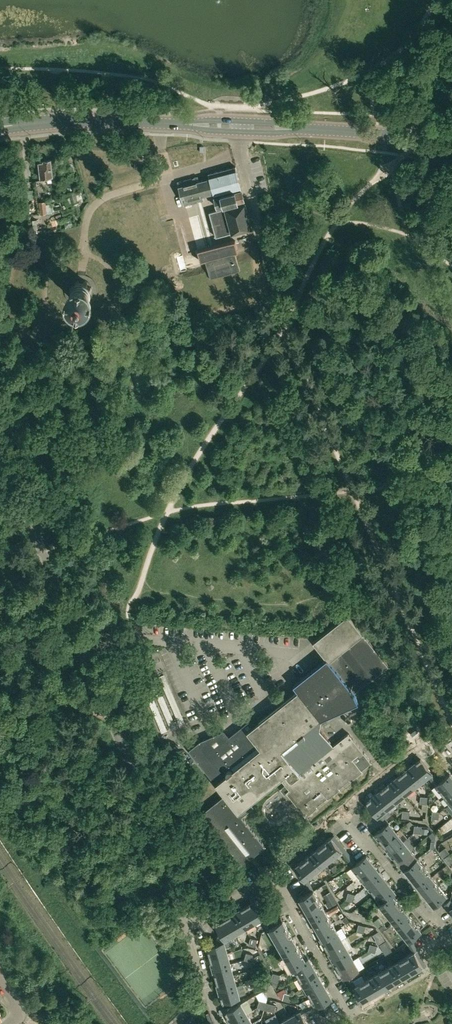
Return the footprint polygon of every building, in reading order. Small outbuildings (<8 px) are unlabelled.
[(46,179),(46,177),(53,176),(51,159),(43,160),(43,162),(39,162),(41,180),(46,179)] [(178,186),(180,191),(184,205),(204,200),(203,195),(213,192),(214,196),(217,207),(224,205),(224,206),(238,202),(238,201),(245,199),(236,166),(208,174),(210,178),(199,181),(198,176),(177,182),(178,186)] [(71,205),(78,203),(79,203),(75,190),(68,192),(69,196),(71,205)] [(48,212),(46,201),(40,202),(41,213),(48,212)] [(245,202),(225,207),(209,212),(216,237),(252,227),(245,202)] [(58,227),(59,216),(51,215),(50,226),(58,227)] [(205,259),(206,264),(210,279),(240,271),(235,251),(205,259)] [(79,304),(81,304),(82,304),(83,304),(85,304),(87,303),(89,302),(90,301),(91,300),(93,298),(93,297),(94,297),(94,295),(95,294),(95,293),(95,292),(95,290),(95,289),(95,287),(94,285),(94,284),(93,282),(91,280),(90,279),(89,278),(86,277),(85,276),(83,276),(81,276),(80,276),(78,276),(76,277),(74,278),(73,278),(72,279),(71,280),(70,281),(69,282),(68,284),(68,285),(68,286),(67,287),(67,288),(67,290),(67,291),(67,292),(67,293),(67,294),(68,295),(68,296),(69,297),(69,298),(70,299),(71,300),(72,301),(74,303),(76,303),(78,304),(79,304)] [(333,745),(329,739),(320,728),(321,719),(359,702),(354,692),(359,688),(388,665),(348,614),(315,640),(314,641),(327,658),(295,683),(300,689),(249,729),(245,723),(229,736),(224,729),(200,740),(195,744),(189,749),(225,794),(201,813),(242,864),(249,859),(251,860),(256,856),(255,854),(265,846),(254,832),(242,816),(254,807),(250,803),(281,778),(286,784),(281,788),(285,793),(287,791),(306,815),(317,806),(316,805),(327,796),(328,797),(340,788),(339,787),(350,778),(351,779),(362,770),(361,769),(371,761),(349,733),(333,745)] [(170,679),(166,681),(170,692),(175,691),(170,679)] [(421,759),(412,766),(423,779),(428,775),(432,780),(435,777),(432,772),(421,759)] [(412,766),(403,773),(414,787),(423,779),(412,766)] [(405,794),(414,787),(403,773),(394,780),(405,794)] [(435,777),(432,780),(436,785),(443,794),(451,787),(451,776),(450,774),(439,782),(435,777)] [(396,801),(405,794),(394,780),(385,787),(396,801)] [(387,808),(396,801),(385,787),(376,794),(387,808)] [(450,803),(451,802),(451,787),(443,794),(450,803)] [(376,794),(367,801),(382,820),(385,818),(381,813),(387,808),(376,794)] [(386,825),(384,826),(374,834),(381,842),(396,831),(389,822),(385,818),(382,820),(386,825)] [(381,842),(389,851),(407,836),(401,828),(396,831),(381,842)] [(351,863),(355,861),(334,834),(331,837),(322,844),(334,858),(342,851),(351,863)] [(410,849),(403,840),(408,837),(407,836),(389,851),(396,860),(410,849)] [(322,844),(313,852),(325,865),(334,858),(322,844)] [(440,851),(444,856),(449,852),(446,847),(440,851)] [(396,860),(403,869),(417,858),(410,849),(396,860)] [(313,852),(307,857),(304,859),(316,873),(325,865),(313,852)] [(367,855),(352,866),(360,875),(374,864),(367,855)] [(431,876),(417,858),(403,869),(418,887),(431,876)] [(304,882),(308,889),(312,887),(308,879),(316,873),(304,859),(296,866),(293,868),(304,882)] [(339,869),(335,864),(330,868),(334,873),(339,869)] [(360,875),(367,884),(381,873),(374,864),(360,875)] [(367,884),(374,893),(388,882),(381,873),(367,884)] [(448,897),(431,876),(418,887),(434,908),(448,897)] [(378,904),(379,904),(395,891),(388,882),(374,893),(381,902),(378,904)] [(336,887),(339,893),(346,890),(344,884),(336,887)] [(313,890),(298,899),(303,908),(319,899),(313,890)] [(379,904),(384,911),(398,901),(392,894),(395,892),(395,891),(379,904)] [(303,908),(308,916),(328,905),(327,903),(323,906),(319,899),(303,908)] [(268,928),(268,929),(272,926),(266,915),(265,916),(256,900),(246,906),(255,922),(262,918),(268,928)] [(384,911),(390,918),(404,908),(398,901),(384,911)] [(338,904),(327,911),(329,915),(340,908),(338,904)] [(308,916),(313,925),(329,916),(325,909),(329,907),(328,905),(308,916)] [(246,906),(236,912),(245,927),(255,922),(246,906)] [(390,918),(396,925),(409,915),(404,908),(390,918)] [(236,912),(226,918),(235,933),(245,927),(236,912)] [(396,925),(401,932),(415,922),(409,915),(396,925)] [(313,925),(318,934),(334,925),(329,916),(313,925)] [(374,922),(378,927),(384,923),(379,917),(377,919),(374,922)] [(207,946),(210,957),(227,952),(226,946),(231,945),(233,941),(230,936),(235,933),(226,918),(216,923),(222,933),(218,936),(217,938),(218,943),(207,946)] [(283,920),(273,926),(272,926),(268,929),(274,939),(289,930),(283,920)] [(407,940),(410,938),(421,929),(415,922),(401,932),(407,940)] [(381,931),(386,928),(387,927),(384,923),(378,927),(381,931)] [(318,934),(323,943),(339,934),(334,925),(318,934)] [(385,929),(390,936),(396,931),(391,925),(385,929)] [(274,939),(279,949),(294,940),(289,930),(274,939)] [(375,939),(378,945),(385,940),(379,931),(373,934),(376,939),(375,939)] [(323,943),(328,951),(344,942),(339,934),(323,943)] [(279,949),(285,959),(300,950),(294,940),(279,949)] [(392,951),(386,940),(380,944),(385,954),(392,951)] [(426,965),(412,940),(408,943),(412,953),(410,954),(419,969),(424,967),(426,965)] [(328,951),(333,960),(349,951),(344,942),(328,951)] [(285,959),(291,968),(309,957),(305,959),(300,950),(285,959)] [(230,963),(237,961),(234,951),(227,953),(227,952),(210,957),(213,968),(230,963)] [(333,960),(338,969),(354,960),(349,951),(333,960)] [(410,954),(403,958),(412,974),(419,969),(410,954)] [(295,979),(299,977),(315,968),(309,957),(291,968),(289,970),(295,979)] [(403,958),(396,962),(405,978),(412,974),(403,958)] [(343,978),(346,977),(359,969),(354,960),(338,969),(343,978)] [(396,962),(388,967),(397,982),(405,978),(396,962)] [(213,968),(216,979),(233,974),(230,963),(213,968)] [(388,967),(381,971),(390,986),(397,982),(388,967)] [(320,978),(315,968),(299,977),(305,987),(320,978)] [(381,971),(374,975),(383,990),(390,986),(381,971)] [(216,979),(219,990),(236,985),(233,974),(216,979)] [(374,975),(367,979),(376,994),(383,990),(374,975)] [(348,979),(361,1003),(364,1001),(369,999),(360,983),(356,986),(351,977),(348,979)] [(326,987),(325,986),(320,978),(305,987),(311,996),(326,987)] [(367,979),(360,983),(369,999),(376,994),(367,979)] [(219,990),(224,1005),(229,1004),(228,999),(240,996),(236,985),(219,990)] [(332,997),(327,990),(326,987),(311,996),(315,1003),(303,1009),(305,1013),(316,1006),(332,997)] [(241,1003),(238,1005),(226,1012),(232,1022),(247,1013),(241,1003)] [(300,1011),(290,1016),(295,1023),(308,1023),(300,1011)] [(247,1013),(232,1022),(233,1023),(251,1023),(253,1023),(247,1013)]
